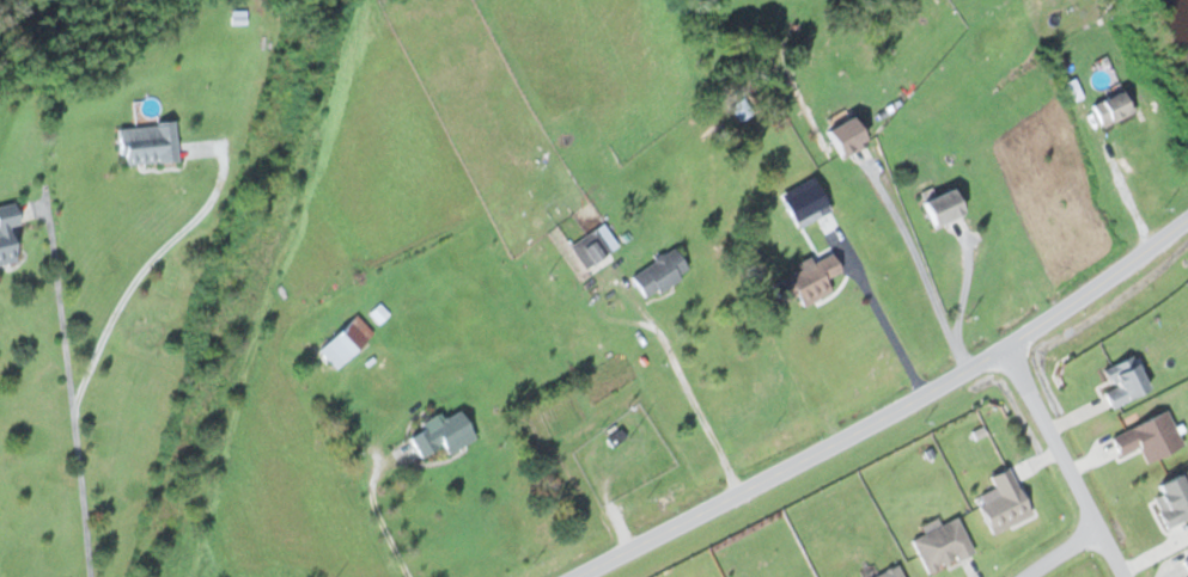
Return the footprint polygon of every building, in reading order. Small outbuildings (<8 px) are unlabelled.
[(1089,106),(1100,128),(1133,112),(1122,90),(1089,106)] [(864,144),(849,116),(824,129),(839,158),(864,144)] [(176,160),(173,123),(117,127),(119,164),(176,160)] [(920,200),(931,227),(961,214),(950,188),(920,200)] [(19,259),(11,226),(17,225),(12,202),(0,205),(0,263),(19,259)] [(585,268),(618,245),(602,222),(569,245),(585,268)] [(630,275),(645,299),(688,271),(673,248),(630,275)] [(839,271),(830,254),(769,283),(780,306),(798,297),(802,306),(831,292),(825,279),(839,271)] [(316,350),(335,369),(373,331),(354,312),(316,350)] [(472,440),(461,411),(406,433),(415,456),(442,445),(444,452),(472,440)] [(989,533),(1029,516),(1008,466),(988,475),(997,496),(977,505),(989,533)] [(926,574),(972,553),(957,517),(910,538),(926,574)] [(871,576),(903,576),(898,566),(871,576)]
